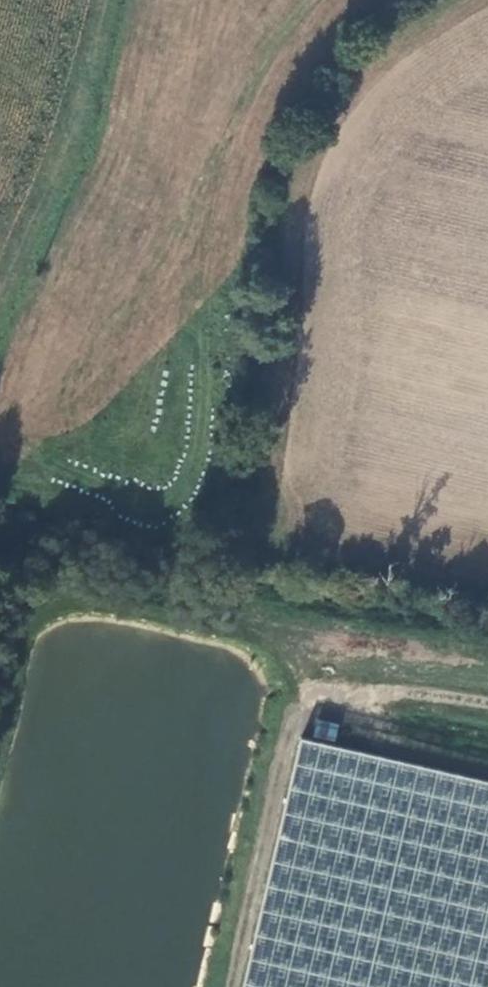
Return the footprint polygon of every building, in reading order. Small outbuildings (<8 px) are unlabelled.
[(341,724),(320,720),(316,736),(338,741),(341,724)] [(303,739),(245,986),(487,986),(487,782),(303,739)]
